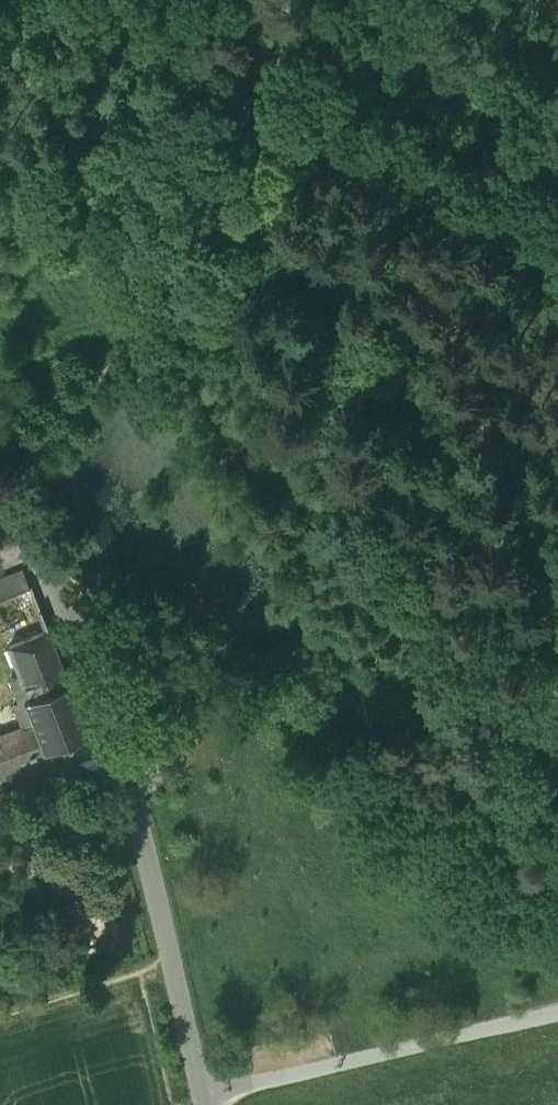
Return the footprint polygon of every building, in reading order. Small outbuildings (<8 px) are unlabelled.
[(0,579),(0,600),(30,588),(23,570),(0,579)] [(28,694),(30,699),(69,684),(48,631),(9,646),(21,676),(11,680),(17,698),(28,694)] [(35,731),(44,753),(89,735),(69,684),(30,699),(24,701),(14,705),(25,735),(35,731)] [(44,753),(35,731),(25,735),(0,745),(0,769),(44,753)] [(12,783),(16,792),(55,777),(52,771),(97,755),(89,735),(44,753),(0,769),(0,788),(12,783)]
